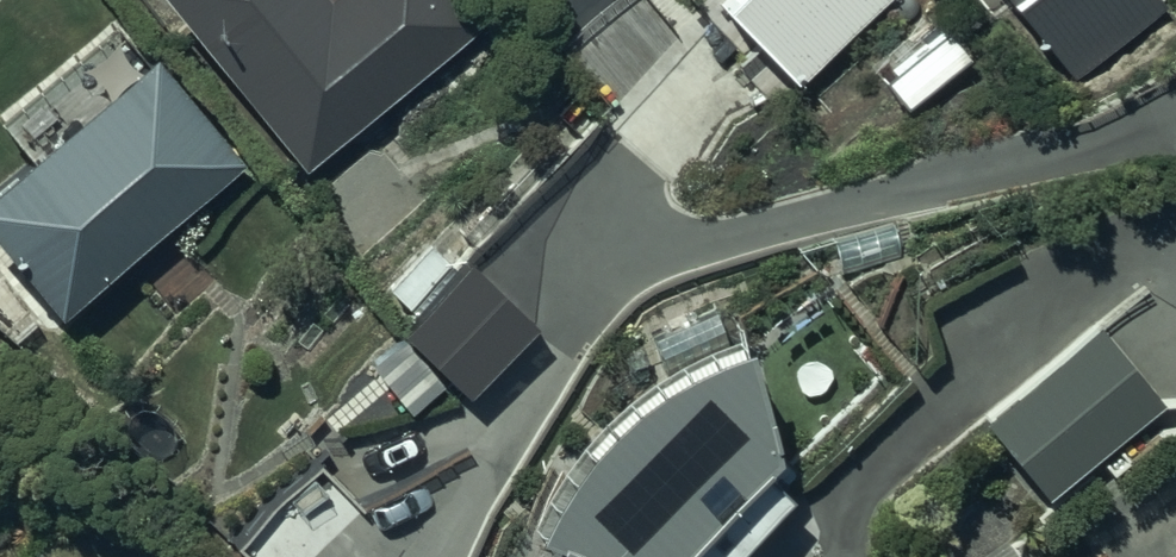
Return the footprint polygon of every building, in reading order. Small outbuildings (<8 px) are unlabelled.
[(298,163),(477,19),(462,0),(168,0),(298,163)] [(600,0),(526,0),(556,36),(600,0)] [(795,80),(878,0),(717,0),(795,80)] [(917,47),(882,77),(908,106),(968,55),(943,26),(939,30),(914,0),(892,19),(917,47)] [(1074,80),(1167,4),(1163,0),(1009,0),(1074,80)] [(0,162),(0,248),(57,314),(241,157),(144,44),(113,70),(88,41),(0,115),(0,131),(15,149),(0,162)] [(373,332),(455,407),(537,318),(456,243),(373,332)] [(1162,398),(1092,315),(976,412),(1045,495),(1162,398)] [(523,522),(551,532),(542,556),(660,556),(671,541),(687,556),(716,556),(784,488),(780,485),(794,473),(766,443),(735,330),(733,331),(728,332),(722,334),(717,335),(711,337),(706,339),(700,341),(695,343),(689,345),(684,347),(679,350),(673,352),(668,355),(663,358),(658,360),(653,363),(648,366),(643,369),(638,373),(633,376),(629,379),(624,383),(619,386),(615,390),(610,394),(606,397),(602,401),(597,405),(593,409),(589,413),(585,418),(581,422),(577,426),(574,431),(570,435),(566,440),(563,445),(560,449),(556,454),(553,459),(550,464),(547,469),(544,474),(541,479),(539,484),(536,489),(534,495),(531,500),(529,505),(527,511),(524,516),(523,522)] [(263,513),(306,556),(323,556),(382,500),(331,448),(263,513)]
